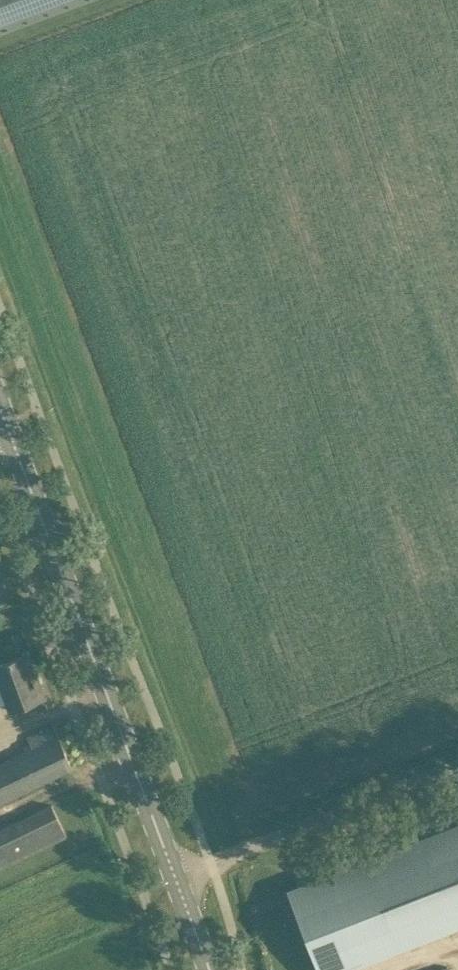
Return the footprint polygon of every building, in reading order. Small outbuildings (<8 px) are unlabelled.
[(87,0),(0,0),(0,33),(87,0)] [(9,709),(44,697),(35,671),(30,673),(23,655),(0,664),(0,684),(9,709)] [(72,768),(53,724),(42,729),(41,726),(38,727),(39,730),(27,736),(30,742),(31,746),(32,746),(0,761),(0,803),(72,768)] [(3,867),(67,836),(51,803),(0,828),(0,862),(3,867)] [(318,969),(336,969),(457,923),(457,825),(287,892),(318,969)]
